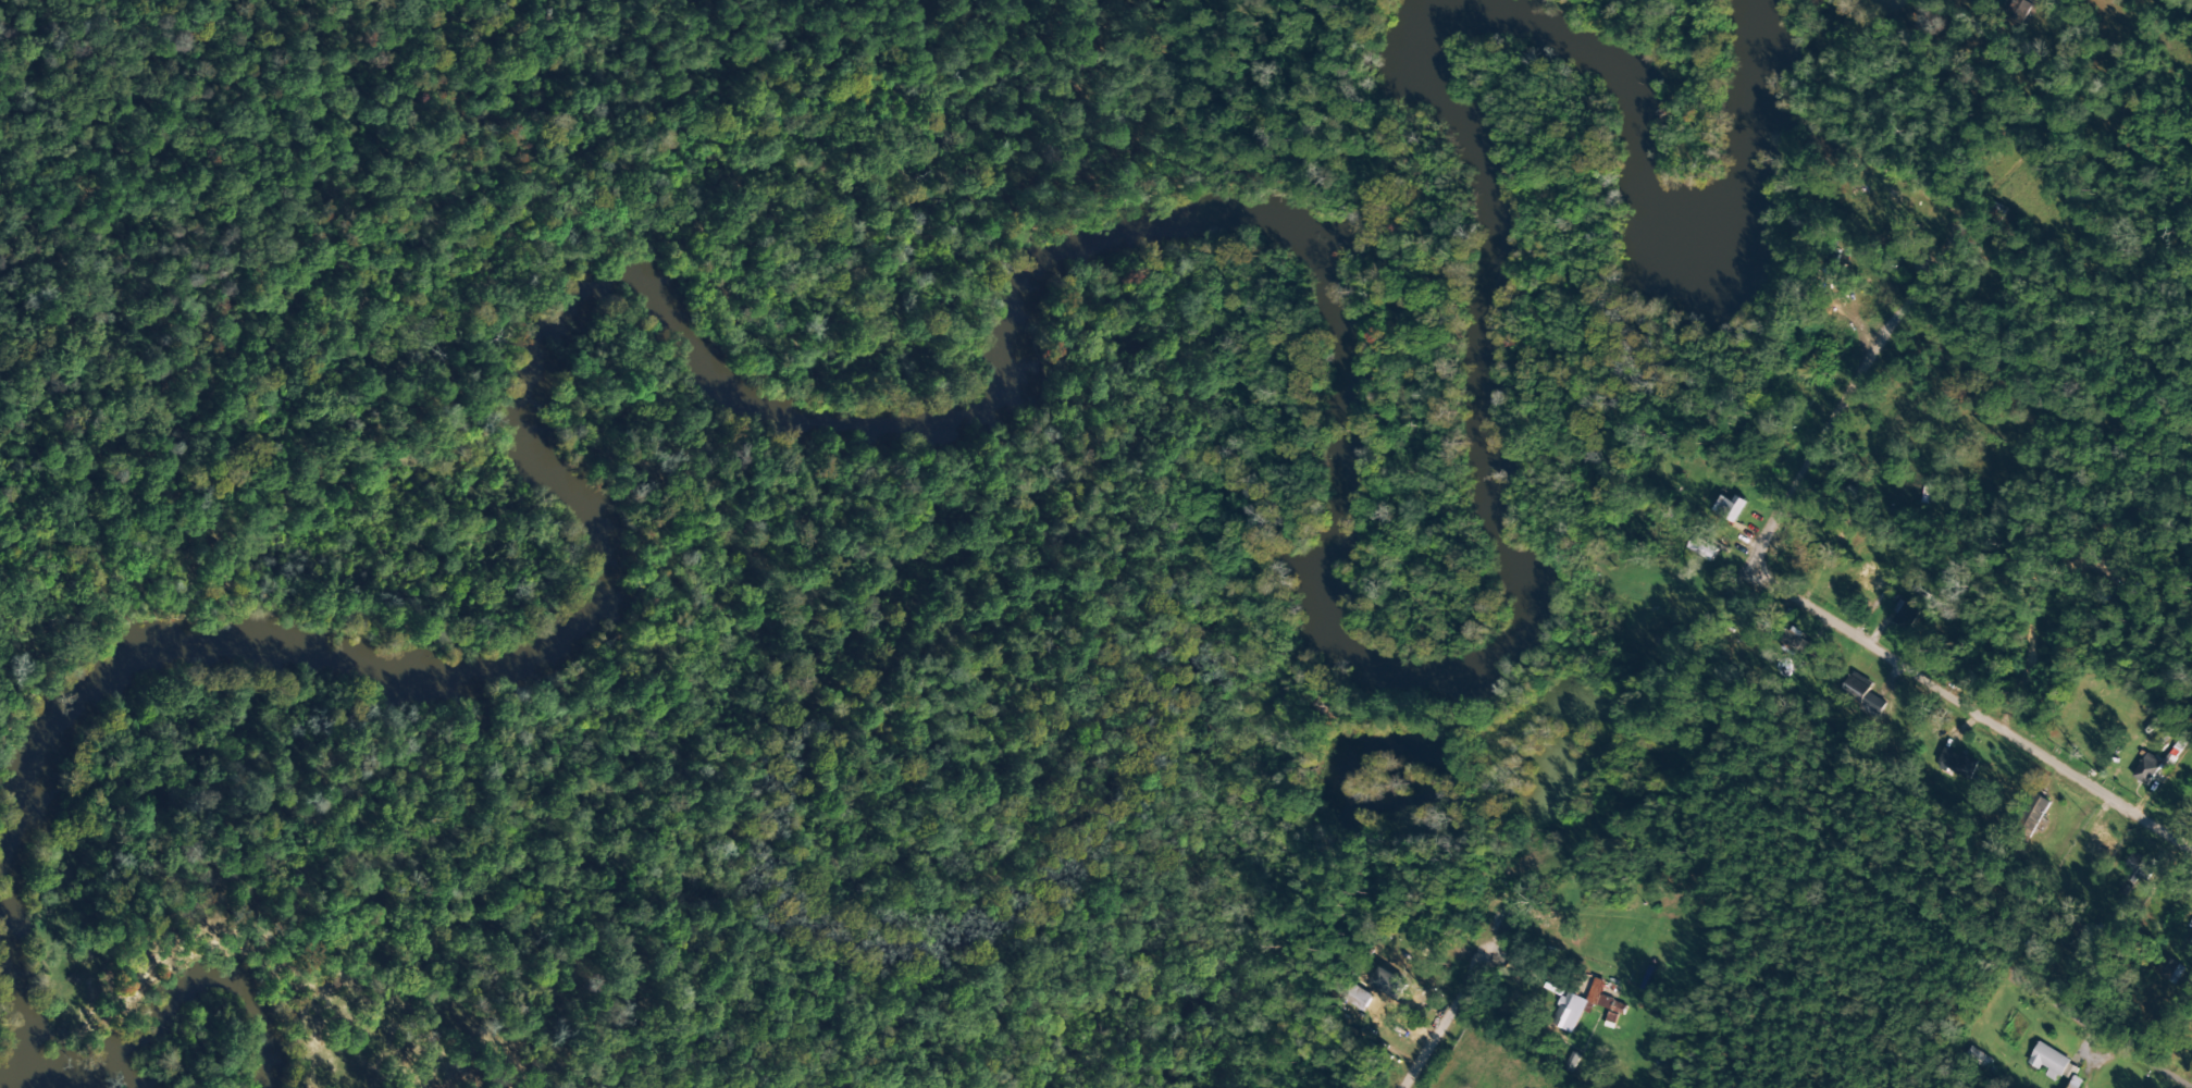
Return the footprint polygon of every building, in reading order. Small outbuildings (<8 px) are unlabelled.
[(2026,25),(2036,5),(2026,0),(2015,0),(2007,15),(2026,25)] [(1737,524),(1747,501),(1736,496),(1733,501),(1721,496),(1713,514),(1737,524)] [(1689,549),(1714,561),(1720,549),(1696,536),(1689,549)] [(1892,620),(1909,630),(1920,611),(1903,600),(1892,620)] [(1790,627),(1776,644),(1791,656),(1795,652),(1807,662),(1818,649),(1790,627)] [(1878,715),(1885,702),(1869,694),(1872,687),(1849,675),(1839,694),(1878,715)] [(1958,755),(1942,748),(1935,767),(1968,781),(1976,760),(1959,753),(1958,755)] [(2162,763),(2147,753),(2132,777),(2147,786),(2162,763)] [(2032,831),(2049,801),(2032,792),(2015,822),(2032,831)] [(2101,865),(2115,840),(2093,828),(2079,852),(2101,865)] [(2124,869),(2146,881),(2154,865),(2132,853),(2124,869)] [(2154,974),(2175,985),(2185,967),(2164,956),(2154,974)] [(1372,986),(1410,1005),(1418,988),(1381,969),(1372,986)] [(1626,1004),(1601,998),(1605,981),(1593,978),(1587,1003),(1610,1009),(1607,1022),(1616,1025),(1618,1015),(1623,1016),(1626,1004)] [(1372,995),(1353,986),(1345,1002),(1364,1011),(1372,995)] [(1573,1033),(1588,1001),(1567,991),(1551,1023),(1573,1033)] [(2026,1063),(2038,1070),(2041,1065),(2070,1082),(2079,1067),(2039,1042),(2026,1063)] [(1960,1059),(1985,1070),(1990,1058),(1965,1048),(1960,1059)] [(2083,1081),(2076,1076),(2069,1087),(2079,1087),(2083,1081)]
